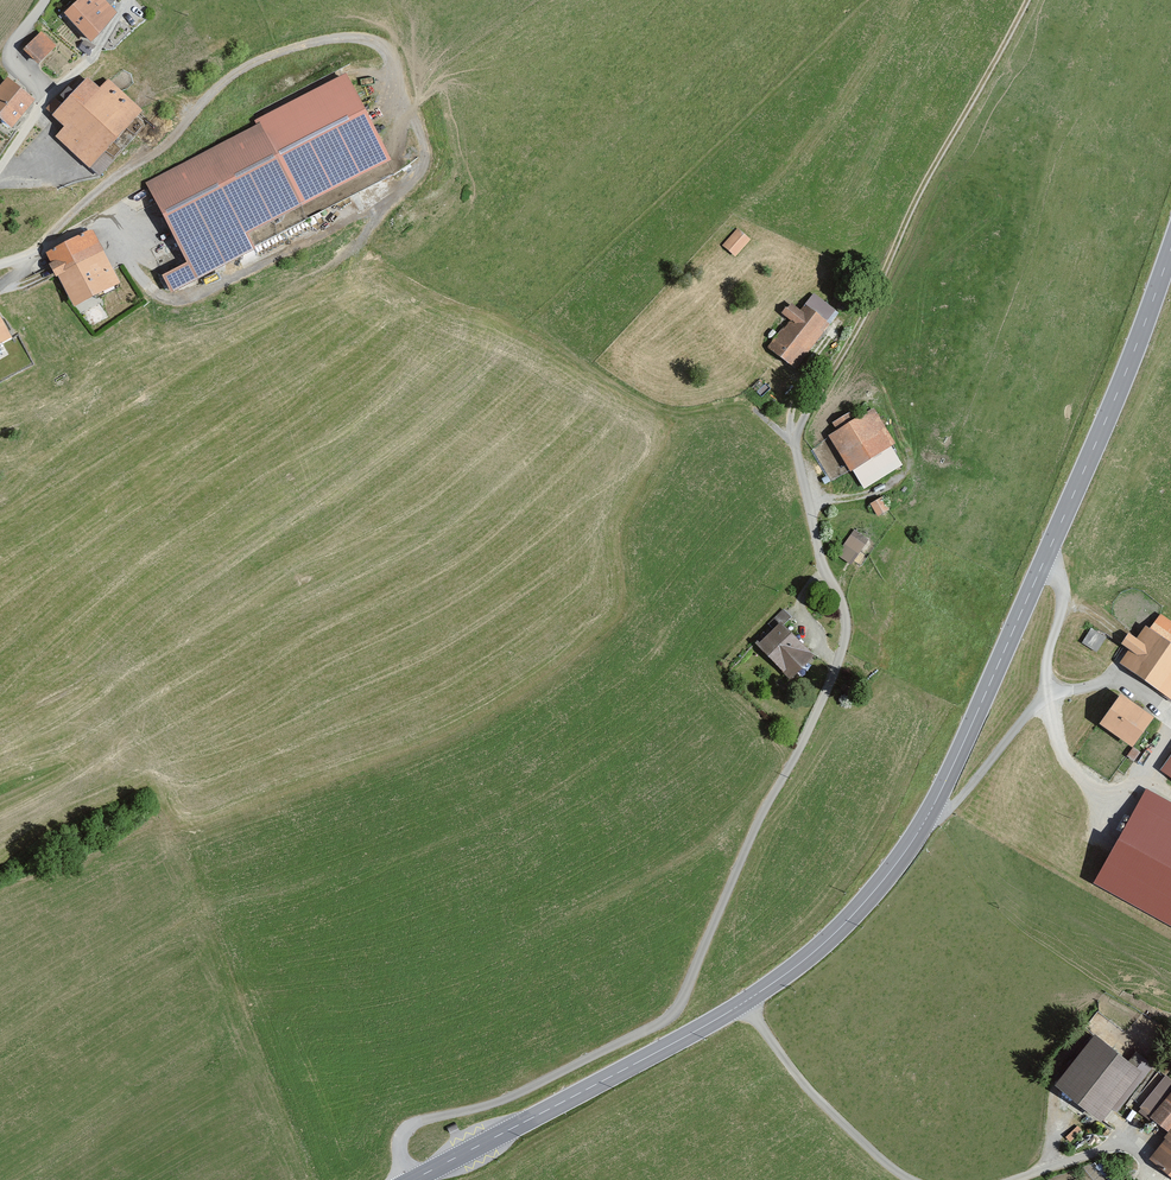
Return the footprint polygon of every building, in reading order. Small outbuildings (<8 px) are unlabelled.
[(112,14),(106,6),(113,0),(77,0),(59,15),(85,45),(112,14)] [(51,47),(37,33),(21,50),(35,64),(51,47)] [(384,165),(339,78),(249,124),(251,129),(140,185),(182,266),(156,279),(165,296),(249,253),(241,238),(384,165)] [(2,80),(0,82),(0,124),(6,130),(29,102),(2,80)] [(94,91),(83,80),(46,117),(59,130),(50,139),(83,170),(138,113),(104,81),(94,91)] [(747,242),(734,230),(718,248),(732,259),(747,242)] [(113,288),(86,233),(40,255),(45,265),(43,267),(49,280),(52,279),(67,310),(113,288)] [(830,313),(810,296),(797,313),(785,304),(776,316),(785,323),(764,351),(790,371),(826,326),(822,323),(830,313)] [(891,448),(870,410),(850,421),(847,415),(829,425),(834,433),(825,437),(846,473),(891,448)] [(884,512),(877,499),(866,506),(873,518),(884,512)] [(861,545),(848,537),(835,557),(848,565),(861,545)] [(1159,616),(1149,630),(1143,626),(1133,640),(1125,634),(1117,645),(1126,652),(1117,664),(1170,702),(1170,625),(1159,616)] [(786,680),(811,656),(777,622),(753,646),(786,680)] [(1090,628),(1083,645),(1100,651),(1106,634),(1090,628)] [(1128,748),(1149,718),(1116,695),(1095,725),(1128,748)] [(1158,772),(1170,781),(1170,753),(1158,772)] [(1143,788),(1096,892),(1170,926),(1170,801),(1143,788)] [(1133,1052),(1125,1062),(1090,1034),(1051,1084),(1098,1121),(1137,1071),(1133,1067),(1141,1058),(1133,1052)] [(1161,1075),(1135,1108),(1164,1131),(1159,1137),(1161,1139),(1146,1157),(1170,1177),(1170,1083),(1161,1075)] [(456,1122),(447,1126),(450,1132),(459,1128),(456,1122)]
